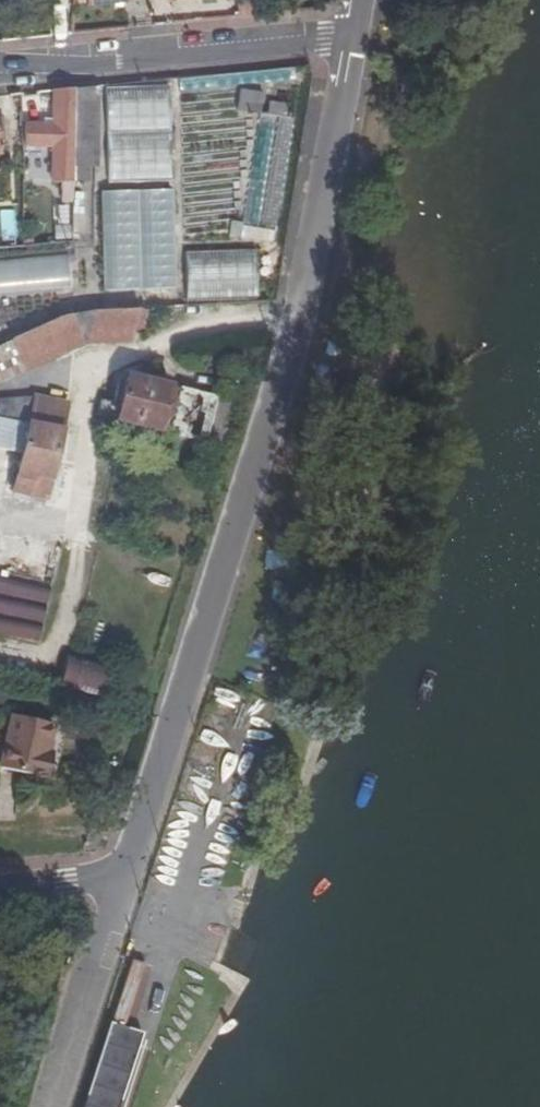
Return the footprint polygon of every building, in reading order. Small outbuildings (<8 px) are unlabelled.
[(183,98),(290,87),(289,68),(190,78),(182,79),(183,98)] [(103,144),(170,138),(166,80),(97,87),(103,144)] [(95,88),(73,90),(73,167),(94,167),(95,88)] [(61,213),(73,213),(73,167),(73,90),(51,92),(52,126),(22,126),(24,148),(43,148),(45,177),(52,177),(52,182),(61,182),(61,213)] [(277,242),(281,216),(295,119),(287,118),(289,106),(276,104),(271,103),(269,115),(263,114),(262,118),(245,229),(244,237),(277,242)] [(27,178),(25,154),(5,155),(7,180),(27,179),(27,178)] [(173,189),(99,191),(101,292),(175,291),(173,189)] [(0,240),(17,239),(16,209),(0,209),(0,222),(0,240)] [(183,252),(184,299),(255,298),(254,251),(183,252)] [(70,294),(68,258),(0,260),(0,297),(70,294)] [(131,343),(134,335),(144,333),(145,314),(138,310),(113,311),(87,313),(62,318),(12,339),(26,371),(86,346),(131,343)] [(98,398),(93,416),(202,445),(214,401),(127,377),(120,403),(98,398)] [(0,404),(0,449),(19,453),(13,491),(53,498),(59,464),(53,463),(63,405),(32,399),(0,404)] [(0,552),(0,635),(37,644),(61,546),(4,533),(0,552)] [(53,688),(104,701),(113,670),(62,655),(53,688)] [(246,708),(218,701),(196,766),(222,774),(246,708)] [(54,749),(62,721),(22,710),(6,763),(50,776),(58,750),(54,749)] [(140,999),(150,968),(130,962),(120,993),(140,999)] [(75,1106),(121,1106),(140,1032),(98,1021),(75,1106)]
